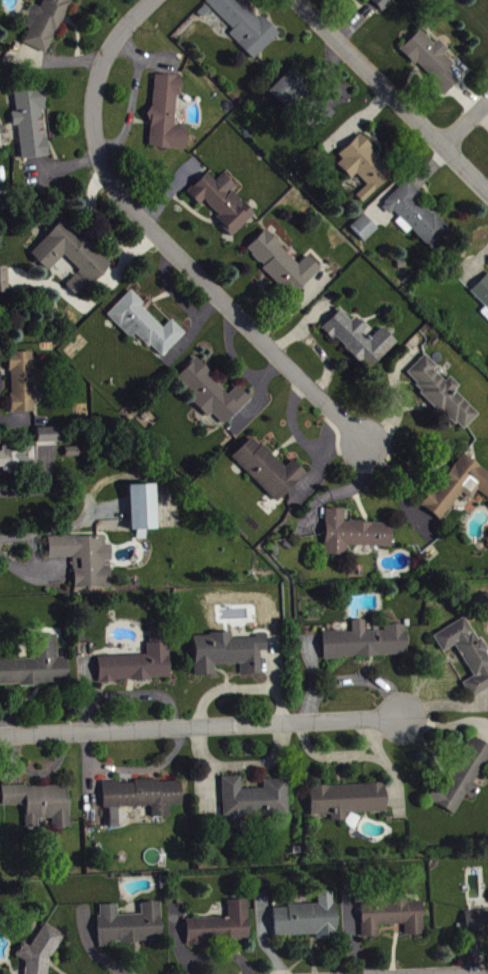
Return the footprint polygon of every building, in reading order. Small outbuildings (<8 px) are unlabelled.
[(19,64),(42,74),(75,0),(47,0),(19,64)] [(231,38),(256,63),(281,39),(243,0),(212,0),(208,4),(236,34),(231,38)] [(372,1),(371,3),(384,15),(398,0),(371,0),(372,1)] [(461,85),(449,73),(455,67),(445,58),(449,54),(439,44),(436,47),(421,33),(401,53),(447,98),(461,85)] [(270,95),(290,115),(294,110),(319,136),(338,117),(317,96),(294,72),(270,95)] [(188,153),(189,131),(179,130),(182,79),(155,78),(151,151),(188,153)] [(24,163),(49,160),(45,114),(48,114),(45,89),(16,92),(18,116),(13,116),(15,128),(12,128),(13,134),(21,134),(24,163)] [(365,207),(397,176),(362,139),(336,164),(353,183),(359,177),(369,188),(358,199),(365,207)] [(258,218),(234,194),(238,190),(225,177),(218,185),(209,176),(189,196),(202,209),(207,204),(222,219),(218,223),(235,240),(258,218)] [(434,254),(453,235),(420,202),(424,198),(409,183),(383,210),(392,218),(395,215),(434,254)] [(352,230),(366,246),(381,233),(366,218),(352,230)] [(31,258),(50,275),(66,259),(81,274),(67,289),(80,302),(112,268),(65,222),(31,258)] [(302,267),(267,234),(247,254),(296,301),(323,272),(309,259),(302,267)] [(0,271),(0,296),(10,296),(9,271),(0,271)] [(470,295),(487,314),(487,279),(470,295)] [(133,342),(138,337),(163,361),(187,337),(173,323),(165,331),(142,310),(145,306),(133,294),(109,318),(133,342)] [(323,332),(335,344),(337,341),(370,374),(398,346),(383,331),(371,343),(365,336),(370,332),(358,320),(353,325),(342,313),(323,332)] [(36,415),(35,388),(42,388),(42,374),(34,375),(34,355),(10,356),(12,416),(36,415)] [(456,394),(461,390),(452,381),(447,385),(436,374),(439,371),(427,358),(406,378),(463,435),(480,418),(456,394)] [(252,403),(239,390),(232,396),(196,363),(176,384),(212,418),(214,417),(227,429),(252,403)] [(60,431),(38,432),(38,447),(60,446),(60,431)] [(233,461),(278,507),(308,478),(294,464),(286,471),(255,439),(233,461)] [(1,450),(1,456),(0,456),(0,478),(12,478),(13,469),(32,470),(33,450),(1,450)] [(67,451),(67,461),(81,461),(80,451),(67,451)] [(441,524),(463,496),(471,503),(478,494),(487,501),(487,476),(463,457),(422,510),(441,524)] [(130,489),(131,534),(139,534),(139,543),(148,543),(148,534),(157,533),(156,488),(130,489)] [(393,551),(393,527),(345,526),(346,513),(327,513),(326,559),(348,559),(348,550),(393,551)] [(112,591),(112,566),(113,566),(113,548),(105,548),(105,539),(50,541),(50,562),(74,561),(75,592),(112,591)] [(443,656),(457,649),(474,681),(463,686),(472,702),(487,693),(487,656),(487,657),(468,621),(434,639),(443,656)] [(408,660),(407,629),(385,629),(385,635),(367,635),(367,624),(353,624),(353,635),(323,636),(324,662),(408,660)] [(99,660),(99,685),(170,683),(169,630),(149,631),(150,659),(99,660)] [(195,638),(196,679),(216,679),(216,668),(241,668),(242,679),(262,678),(262,655),(268,655),(268,640),(233,641),(233,637),(195,638)] [(69,661),(59,661),(58,638),(35,638),(35,662),(0,663),(0,689),(70,687),(69,661)] [(466,799),(472,802),(479,790),(475,787),(487,763),(487,748),(474,741),(445,795),(436,790),(429,803),(456,818),(466,799)] [(288,783),(264,784),(264,793),(242,793),(241,781),(222,781),(224,825),(245,824),(245,819),(289,817),(288,783)] [(119,811),(152,810),(152,821),(171,821),(171,810),(183,809),(182,784),(104,787),(104,812),(111,812),(112,831),(120,831),(119,811)] [(310,790),(311,819),(332,819),(332,825),(348,824),(348,817),(387,816),(386,788),(310,790)] [(70,789),(3,791),(4,810),(26,809),(27,832),(71,831),(70,789)] [(274,940),(316,939),(316,944),(336,944),(336,895),(318,895),(319,909),(274,910),(274,940)] [(423,903),(361,906),(362,941),(380,941),(380,929),(405,928),(405,940),(425,939),(423,903)] [(187,923),(187,946),(250,945),(249,904),(228,904),(229,922),(187,923)] [(162,906),(142,906),(142,919),(119,919),(119,908),(99,909),(99,947),(163,946),(162,906)] [(466,941),(487,940),(487,914),(465,915),(466,941)] [(50,967),(66,938),(45,927),(33,948),(23,947),(16,959),(27,965),(26,972),(14,971),(14,973),(49,973),(50,967)]
